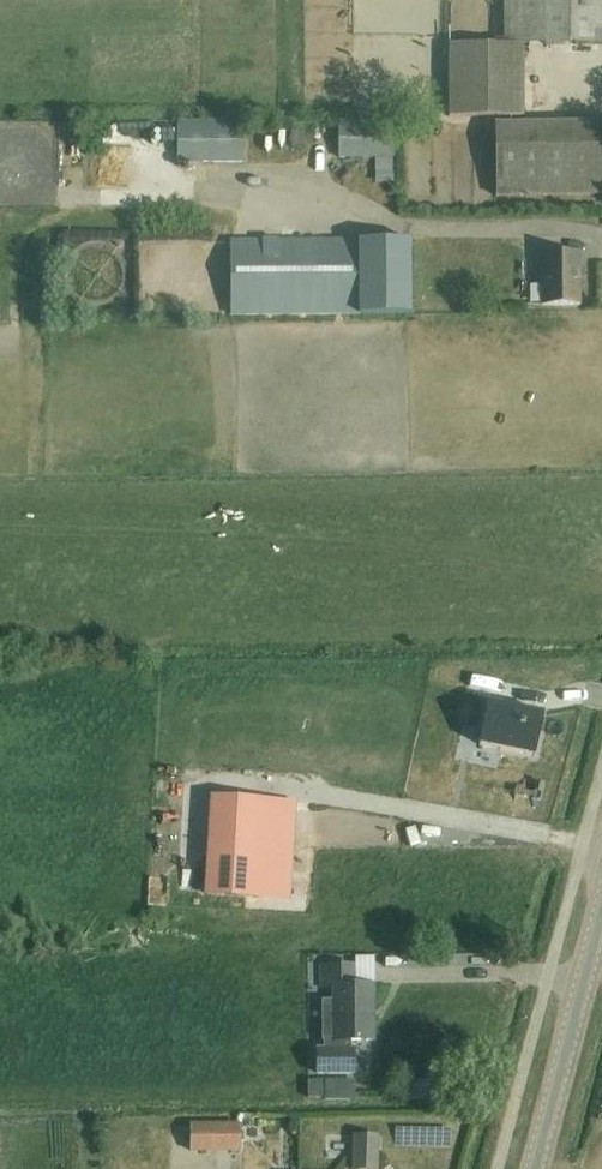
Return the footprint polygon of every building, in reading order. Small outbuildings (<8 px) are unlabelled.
[(506,43),(452,43),(452,115),(525,115),(525,45),(601,45),(601,0),(506,0),(506,43)] [(181,162),(246,161),(246,121),(180,121),(181,162)] [(341,157),(399,156),(399,121),(341,122),(341,157)] [(500,126),(501,197),(601,196),(601,125),(500,126)] [(117,274),(116,230),(50,231),(51,275),(117,274)] [(361,237),(233,239),(233,313),(233,317),(233,319),(362,317),(386,317),(410,316),(411,316),(412,316),(411,268),(411,249),(411,239),(411,237),(361,237)] [(541,307),(580,307),(579,258),(541,259),(541,307)] [(461,672),(459,684),(487,689),(489,678),(461,672)] [(539,734),(543,714),(487,702),(483,722),(478,745),(508,751),(534,756),(539,734)] [(296,803),(215,799),(210,895),(291,899),(296,803)] [(389,951),(364,952),(365,974),(389,974),(389,951)] [(324,1048),(317,1048),(316,1074),(354,1075),(355,1049),(351,1049),(351,1041),(374,1041),(374,986),(356,986),(356,966),(324,966),(324,988),(337,988),(337,1001),(322,1000),(322,1041),(325,1041),(324,1048)] [(324,1081),(308,1081),(308,1099),(324,1099),(324,1081)] [(194,1148),(242,1147),(241,1123),(193,1124),(194,1148)] [(425,1138),(425,1125),(384,1125),(384,1138),(425,1138)] [(358,1135),(356,1168),(376,1168),(381,1168),(382,1136),(358,1135)]
